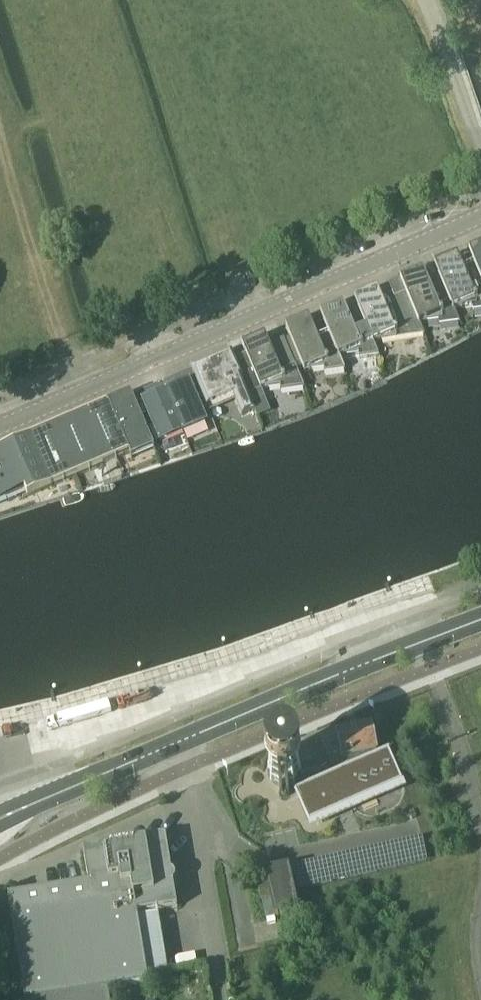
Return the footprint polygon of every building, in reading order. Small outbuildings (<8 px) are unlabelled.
[(473,266),(480,284),(480,246),(468,252),(473,266)] [(439,281),(452,310),(453,310),(459,307),(460,308),(471,307),(472,311),(480,310),(480,284),(473,266),(462,271),(456,257),(433,266),(439,281)] [(420,272),(399,281),(405,295),(418,325),(419,324),(425,322),(426,323),(437,321),(438,326),(458,323),(453,310),(452,310),(439,281),(428,286),(422,271),(420,272)] [(399,282),(388,286),(393,300),(405,295),(399,281),(398,281),(399,282)] [(353,300),(359,314),(372,344),(373,344),(380,341),(380,342),(422,336),(423,338),(425,338),(419,324),(418,325),(405,295),(393,300),(382,305),(376,291),(353,300)] [(319,314),(325,329),(338,358),(345,355),(346,357),(357,355),(358,359),(378,356),(373,344),(372,344),(359,314),(348,319),(342,305),(319,314)] [(338,358),(325,329),(314,334),(307,319),(285,329),(303,373),(311,369),(311,371),(323,370),(323,374),(344,371),(338,358)] [(246,358),(235,363),(240,373),(238,374),(248,397),(268,388),(268,390),(279,388),(280,392),(302,389),(302,390),(303,390),(285,346),(271,352),(264,337),(241,347),(246,358)] [(230,351),(190,369),(191,370),(198,391),(205,408),(207,408),(209,413),(234,402),(240,416),(254,411),(248,397),(238,374),(240,373),(235,363),(230,351)] [(183,376),(162,385),(166,394),(183,433),(204,424),(200,413),(199,412),(206,409),(198,391),(191,372),(183,376)] [(152,389),(139,395),(140,396),(160,443),(182,434),(183,433),(166,394),(156,399),(152,389)] [(131,398),(108,407),(129,458),(152,449),(132,399),(131,398)] [(108,407),(6,447),(22,487),(27,499),(129,458),(108,407)] [(22,487),(6,447),(0,450),(0,496),(22,487)] [(370,727),(337,734),(343,760),(347,759),(374,753),(376,752),(370,727)] [(266,768),(266,770),(266,772),(266,773),(267,775),(267,776),(268,778),(269,779),(269,780),(270,782),(271,783),(273,784),(274,785),(275,786),(276,786),(278,787),(279,788),(281,788),(283,788),(282,791),(280,791),(280,794),(279,794),(278,797),(281,801),(285,801),(289,799),(289,796),(289,793),(287,792),(288,788),(290,787),(291,787),(293,786),(294,785),(296,784),(297,783),(297,782),(298,782),(304,786),(307,788),(296,793),(299,800),(298,800),(307,821),(308,821),(309,823),(402,782),(401,781),(401,780),(392,759),(389,753),(375,759),(375,755),(374,753),(347,759),(348,767),(349,770),(329,779),(313,786),(310,783),(301,777),(301,776),(302,774),(302,773),(302,771),(302,770),(302,768),(302,767),(302,765),(301,764),(301,762),(300,761),(299,759),(298,758),(297,757),(296,756),(295,755),(293,754),(292,754),(290,753),(289,752),(287,752),(286,752),(284,752),(283,752),(281,752),(280,752),(278,753),(277,754),(275,754),(274,755),(273,756),(271,757),(270,758),(269,760),(269,761),(268,762),(267,764),(267,765),(266,767),(266,768)] [(25,999),(58,999),(109,992),(149,986),(138,914),(178,907),(167,837),(145,840),(146,844),(108,850),(107,846),(85,850),(90,884),(9,897),(25,999)] [(267,876),(266,876),(267,878),(268,879),(270,889),(269,889),(270,891),(272,898),(273,902),(272,902),(273,905),(276,915),(275,915),(276,918),(278,917),(295,913),(295,914),(297,913),(297,911),(296,911),(294,900),(294,898),(293,898),(291,887),(291,884),(290,884),(288,874),(289,874),(288,871),(285,872),(286,872),(269,876),(269,875),(267,876)] [(267,879),(256,881),(261,901),(271,899),(267,879)] [(117,994),(118,999),(144,999),(142,991),(117,994)] [(58,999),(110,999),(109,992),(58,999)]
